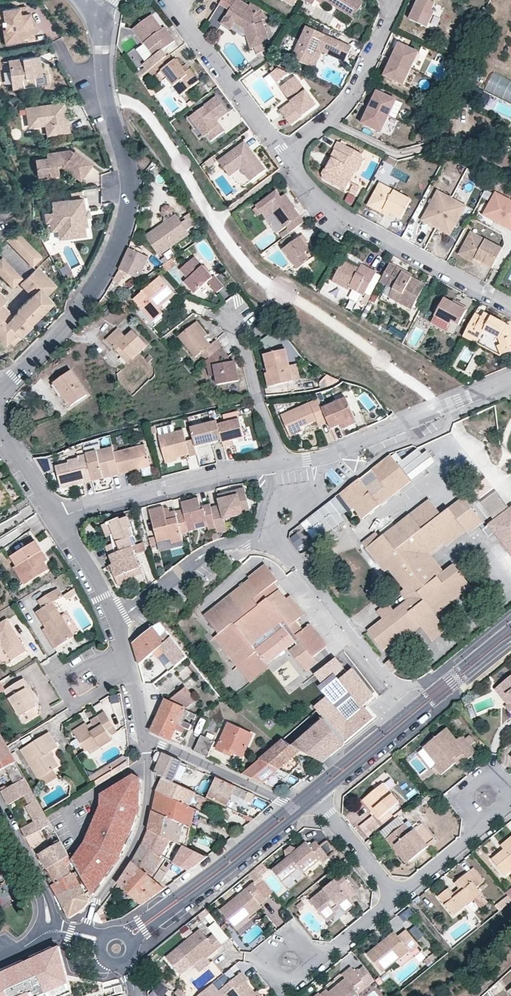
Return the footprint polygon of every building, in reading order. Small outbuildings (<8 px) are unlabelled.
[(238,0),(222,0),(220,2),(232,10),(238,0)] [(227,17),(236,23),(247,30),(249,29),(250,32),(249,35),(254,48),(257,47),(260,55),(268,52),(265,44),(271,42),(262,13),(242,0),(238,0),(232,10),(227,17)] [(303,5),(311,9),(317,0),(306,0),(304,2),(303,5)] [(324,4),(327,1),(354,17),(363,2),(360,0),(319,0),(324,4)] [(414,11),(410,20),(428,28),(434,12),(432,11),(435,4),(426,0),(417,0),(415,4),(417,5),(414,11)] [(19,15),(18,8),(2,10),(1,8),(0,9),(0,24),(1,24),(3,23),(5,36),(8,35),(9,43),(26,40),(26,37),(33,36),(32,34),(34,33),(33,26),(31,26),(29,14),(19,15)] [(153,15),(150,17),(161,31),(163,29),(153,15)] [(175,41),(165,27),(163,29),(161,31),(150,17),(133,29),(143,44),(145,43),(154,56),(144,64),(146,67),(149,71),(154,67),(168,56),(163,50),(175,41)] [(233,29),(236,23),(227,17),(223,23),(233,29)] [(9,43),(8,35),(5,36),(3,23),(1,24),(4,44),(9,43)] [(327,50),(337,55),(349,61),(354,49),(309,28),(295,60),(313,68),(318,56),(323,58),(325,54),(327,50)] [(395,54),(392,52),(390,59),(409,67),(416,51),(400,43),(397,50),(395,54)] [(187,71),(183,66),(177,59),(174,60),(170,55),(168,56),(154,67),(159,74),(163,71),(180,94),(199,80),(190,68),(187,71)] [(457,60),(446,55),(444,61),(454,66),(457,60)] [(41,76),(37,56),(7,61),(11,90),(35,86),(34,77),(41,76)] [(318,70),(323,58),(318,56),(313,68),(318,70)] [(390,59),(387,65),(390,66),(388,70),(385,76),(402,83),(409,67),(390,59)] [(479,66),(474,81),(490,87),(495,72),(479,66)] [(138,74),(140,77),(149,71),(146,67),(138,74)] [(290,73),(279,68),(277,69),(274,71),(272,73),(278,82),(290,73)] [(461,79),(455,76),(448,91),(454,94),(461,79)] [(296,99),(292,102),(294,105),(283,113),(291,125),(317,105),(296,77),(285,85),(296,99)] [(281,87),(292,102),(296,99),(285,85),(281,87)] [(370,99),(367,98),(365,104),(385,112),(392,97),(375,89),(372,95),(370,99)] [(218,116),(220,118),(228,112),(217,97),(191,116),(204,136),(207,134),(212,140),(224,131),(217,121),(215,119),(218,116)] [(68,131),(63,102),(25,108),(27,124),(39,122),(44,126),(45,134),(68,131)] [(280,111),(283,113),(294,105),(292,102),(280,111)] [(365,104),(362,109),(365,111),(363,115),(360,120),(378,128),(385,112),(365,104)] [(245,141),(219,160),(230,175),(240,168),(250,181),(266,169),(245,141)] [(350,181),(345,178),(351,165),(364,160),(361,153),(338,141),(333,149),(335,150),(323,174),(324,177),(346,190),(350,181)] [(72,152),(68,149),(44,153),(45,158),(33,160),(36,174),(47,172),(48,176),(57,174),(56,165),(62,164),(60,166),(78,180),(91,163),(73,149),(72,152)] [(216,162),(213,156),(205,162),(209,167),(216,162)] [(392,188),(378,181),(376,184),(391,191),(392,188)] [(354,183),(350,191),(357,195),(360,187),(354,183)] [(410,197),(392,188),(391,191),(376,184),(366,203),(381,211),(383,208),(390,212),(399,217),(410,197)] [(437,189),(421,219),(449,234),(465,204),(437,189)] [(296,207),(290,199),(285,202),(281,196),(276,190),(256,205),(263,214),(273,207),(277,212),(281,218),(278,220),(283,228),(287,226),(288,228),(291,232),(305,221),(295,207),(296,207)] [(494,191),(482,213),(510,228),(510,200),(494,191)] [(351,204),(354,196),(347,192),(343,200),(351,204)] [(285,193),(281,196),(285,202),(290,199),(285,193)] [(84,209),(82,198),(51,203),(52,213),(44,214),(46,222),(49,221),(51,231),(64,229),(71,228),(72,237),(85,235),(83,226),(86,225),(84,209)] [(171,214),(173,210),(171,206),(166,205),(163,208),(162,212),(164,216),(162,223),(172,217),(171,215),(171,214)] [(274,215),(277,212),(273,207),(263,214),(267,220),(274,215)] [(162,223),(145,235),(158,255),(189,234),(187,230),(196,224),(189,213),(184,217),(186,220),(181,222),(176,214),(172,217),(162,223)] [(71,228),(64,229),(65,238),(72,237),(71,228)] [(288,228),(280,233),(283,238),(291,232),(288,228)] [(483,238),(469,230),(467,233),(481,241),(483,238)] [(501,247),(483,238),(481,241),(467,233),(457,253),(471,261),(473,257),(480,261),(490,266),(501,247)] [(305,242),(308,240),(304,235),(284,249),(298,269),(315,257),(305,242)] [(21,236),(11,245),(35,270),(45,260),(21,236)] [(318,254),(308,240),(305,242),(315,257),(318,254)] [(148,257),(129,248),(121,264),(119,269),(126,273),(139,278),(148,257)] [(214,275),(212,276),(194,256),(180,268),(187,277),(184,280),(194,292),(208,281),(218,291),(224,286),(214,275)] [(0,261),(0,276),(14,290),(24,280),(3,258),(0,261)] [(178,266),(172,258),(161,265),(167,273),(178,266)] [(357,272),(359,268),(344,261),(342,264),(357,272)] [(390,263),(381,281),(389,285),(391,281),(396,283),(389,295),(412,308),(424,285),(397,270),(398,267),(390,263)] [(361,264),(359,268),(357,272),(342,264),(332,282),(347,290),(349,287),(364,295),(376,272),(361,264)] [(61,268),(64,277),(71,275),(68,266),(61,268)] [(34,326),(33,325),(56,304),(49,296),(58,287),(39,268),(21,285),(29,293),(35,286),(40,291),(18,311),(19,312),(8,323),(3,319),(11,312),(3,304),(8,299),(0,291),(0,339),(6,346),(11,341),(14,345),(34,326)] [(119,284),(126,273),(119,269),(112,280),(119,284)] [(162,313),(158,307),(174,293),(159,276),(133,298),(152,321),(162,313)] [(445,300),(432,324),(448,333),(453,323),(460,327),(469,310),(462,306),(461,309),(453,304),(445,300)] [(475,315),(464,336),(471,339),(473,335),(480,339),(485,331),(499,338),(501,344),(497,346),(501,355),(510,351),(510,334),(505,331),(508,326),(485,314),(482,318),(475,315)] [(193,324),(204,337),(207,334),(197,321),(193,324)] [(303,330),(307,335),(315,327),(311,322),(303,330)] [(204,337),(193,324),(178,336),(195,358),(203,351),(209,358),(221,348),(215,341),(210,344),(204,337)] [(106,340),(119,353),(123,350),(131,358),(146,345),(132,331),(125,337),(117,329),(106,340)] [(226,356),(221,348),(209,358),(203,362),(210,367),(215,366),(216,375),(219,385),(238,381),(234,362),(223,364),(220,360),(226,356)] [(127,362),(131,358),(123,350),(119,353),(127,362)] [(289,353),(267,358),(269,364),(266,365),(271,390),(296,385),(292,370),(289,353)] [(234,362),(226,356),(220,360),(223,364),(234,362)] [(300,369),(292,370),(296,385),(303,384),(300,369)] [(70,372),(55,383),(63,394),(62,394),(70,405),(86,394),(70,372)] [(336,380),(329,376),(319,382),(324,391),(326,390),(341,381),(336,380)] [(347,398),(322,408),(328,421),(331,428),(341,424),(356,418),(347,398)] [(328,421),(322,408),(318,399),(281,415),(291,436),(303,431),(302,426),(316,420),(319,425),(328,421)] [(358,422),(356,418),(341,424),(343,429),(358,422)] [(233,442),(246,439),(242,421),(220,427),(223,442),(225,450),(234,448),(234,446),(233,442)] [(197,449),(223,442),(220,427),(219,424),(192,430),(195,441),(197,449)] [(159,429),(160,436),(175,434),(174,427),(159,429)] [(197,449),(195,441),(188,443),(185,432),(161,438),(167,462),(179,459),(191,456),(191,458),(198,457),(197,449)] [(146,445),(115,453),(120,474),(140,470),(139,467),(150,464),(146,445)] [(115,449),(88,456),(94,482),(105,479),(104,476),(111,474),(112,478),(121,476),(120,474),(115,453),(115,449)] [(413,450),(393,465),(407,483),(432,464),(423,452),(418,456),(413,450)] [(94,482),(88,456),(79,458),(80,460),(70,463),(70,465),(58,468),(63,489),(76,486),(75,483),(85,481),(86,484),(94,482)] [(360,519),(407,483),(393,465),(387,456),(337,495),(349,510),(351,508),(360,519)] [(8,494),(0,481),(0,512),(10,506),(4,496),(8,494)] [(222,510),(212,512),(216,528),(217,532),(228,530),(225,518),(251,512),(245,488),(218,495),(221,505),(222,510)] [(506,510),(493,492),(477,504),(491,521),(497,517),(503,512),(506,510)] [(4,496),(10,506),(14,503),(8,494),(4,496)] [(181,502),(181,504),(188,531),(196,530),(196,529),(195,524),(206,521),(208,526),(208,530),(216,528),(212,512),(211,507),(210,503),(203,505),(204,509),(201,510),(200,505),(198,498),(181,502)] [(462,532),(477,521),(459,498),(437,515),(418,530),(407,515),(368,545),(380,561),(402,590),(409,598),(404,601),(392,611),(381,619),(397,639),(416,624),(414,621),(429,610),(431,612),(466,585),(451,566),(441,573),(426,584),(419,583),(409,569),(428,555),(441,543),(460,529),(462,532)] [(437,515),(426,501),(407,515),(418,530),(437,515)] [(181,504),(171,506),(173,512),(165,514),(164,508),(163,506),(150,510),(157,541),(170,538),(172,543),(183,540),(182,532),(188,531),(181,504)] [(508,508),(506,510),(503,512),(505,515),(499,520),(497,517),(491,521),(479,531),(485,538),(490,533),(493,532),(510,555),(510,512),(508,508)] [(106,523),(111,535),(114,535),(117,542),(105,546),(109,555),(132,546),(135,545),(129,528),(131,527),(128,516),(119,519),(119,518),(106,523)] [(196,529),(208,526),(206,521),(195,524),(196,529)] [(480,524),(477,521),(462,532),(465,535),(480,524)] [(106,537),(111,535),(106,523),(101,524),(106,537)] [(444,546),(462,532),(460,529),(441,543),(444,546)] [(493,532),(490,533),(510,560),(510,555),(493,532)] [(41,558),(44,556),(35,542),(11,557),(17,566),(20,564),(30,581),(48,570),(44,563),(41,558)] [(180,545),(171,547),(172,554),(182,552),(180,545)] [(375,564),(380,561),(368,545),(363,549),(375,564)] [(132,546),(109,555),(112,564),(115,570),(113,571),(118,585),(144,576),(142,573),(130,578),(127,573),(140,568),(132,546)] [(426,584),(441,573),(428,555),(409,569),(419,583),(426,584)] [(301,617),(287,599),(275,582),(278,579),(266,563),(249,576),(250,578),(203,615),(218,634),(241,663),(256,652),(254,650),(251,646),(284,621),(287,625),(288,626),(301,617)] [(20,564),(17,566),(14,568),(24,585),(30,581),(20,564)] [(142,573),(140,568),(127,573),(130,578),(142,573)] [(469,588),(466,585),(431,612),(434,615),(469,588)] [(74,588),(65,594),(67,599),(77,592),(74,588)] [(398,593),(404,601),(409,598),(402,590),(398,593)] [(53,591),(38,600),(42,608),(36,612),(57,647),(73,637),(52,603),(58,599),(53,591)] [(287,599),(301,617),(305,614),(290,596),(287,599)] [(376,612),(381,619),(392,611),(386,604),(376,612)] [(445,630),(434,615),(431,612),(429,610),(414,621),(416,624),(419,627),(430,642),(445,630)] [(0,639),(2,641),(12,658),(27,649),(7,617),(0,622),(0,639)] [(397,639),(381,619),(365,632),(383,655),(399,642),(397,639)] [(251,646),(254,650),(287,625),(284,621),(251,646)] [(187,657),(160,622),(133,644),(142,678),(148,676),(143,661),(153,653),(159,648),(175,667),(187,657)] [(399,642),(419,627),(416,624),(397,639),(399,642)] [(313,633),(316,631),(310,625),(296,635),(301,642),(289,650),(302,666),(313,657),(325,648),(313,633)] [(313,633),(325,648),(327,646),(316,631),(313,633)] [(241,663),(218,634),(214,638),(236,667),(241,663)] [(159,648),(153,653),(169,672),(175,667),(159,648)] [(241,663),(236,667),(249,683),(268,668),(256,652),(241,663)] [(317,662),(313,657),(302,666),(306,671),(317,662)] [(386,664),(393,673),(401,667),(394,657),(386,664)] [(159,679),(167,673),(164,670),(157,676),(159,679)] [(498,686),(510,702),(510,676),(498,686)] [(37,707),(26,689),(29,687),(23,679),(4,690),(21,717),(37,707)] [(498,686),(493,690),(506,706),(504,708),(510,717),(510,716),(510,706),(509,704),(510,702),(498,686)] [(40,714),(40,707),(29,687),(26,689),(37,707),(21,717),(25,723),(40,714)] [(186,687),(168,700),(185,709),(196,700),(186,687)] [(165,701),(158,716),(151,732),(169,740),(176,725),(178,721),(191,727),(194,720),(181,714),(183,710),(165,701)] [(196,715),(183,710),(181,714),(194,720),(196,715)] [(282,740),(259,759),(242,774),(262,783),(273,775),(280,778),(284,780),(289,774),(295,769),(299,764),(293,757),(299,751),(322,764),(346,744),(316,711),(282,740)] [(90,732),(89,729),(76,736),(85,751),(97,744),(100,748),(112,741),(106,730),(113,725),(105,713),(90,722),(93,726),(95,729),(90,732)] [(178,721),(176,725),(169,740),(182,746),(189,731),(191,727),(178,721)] [(216,749),(225,753),(227,749),(232,752),(242,756),(252,734),(228,723),(216,749)] [(441,763),(437,765),(434,767),(441,775),(455,764),(452,760),(455,758),(457,759),(463,754),(468,760),(475,753),(470,747),(464,740),(461,736),(456,740),(447,729),(424,748),(432,759),(436,757),(441,763)] [(48,733),(21,749),(38,778),(53,769),(57,766),(49,752),(57,747),(48,733)] [(214,742),(201,735),(193,751),(207,758),(214,742)] [(475,743),(469,736),(464,740),(470,747),(475,743)] [(0,752),(0,776),(4,774),(1,770),(4,768),(15,762),(8,748),(0,752)] [(163,777),(162,779),(171,783),(172,782),(181,762),(163,753),(154,773),(163,777)] [(115,773),(128,765),(128,754),(110,765),(115,773)] [(432,759),(437,765),(441,763),(436,757),(432,759)] [(24,777),(15,762),(4,768),(13,783),(24,777)] [(89,778),(94,786),(115,773),(110,765),(89,778)] [(57,775),(53,769),(38,778),(42,784),(57,775)] [(139,815),(141,778),(134,774),(102,794),(101,807),(85,844),(72,862),(72,863),(89,891),(93,897),(122,857),(135,828),(139,815)] [(270,787),(280,778),(273,775),(262,783),(270,787)] [(50,825),(24,777),(13,783),(6,787),(5,788),(2,789),(0,790),(8,805),(16,800),(16,799),(24,795),(29,804),(26,806),(34,822),(21,829),(26,838),(50,825)] [(248,792),(216,778),(207,798),(225,806),(231,793),(244,800),(248,792)] [(171,783),(162,779),(156,791),(188,806),(195,792),(172,782),(171,783)] [(374,810),(371,811),(378,820),(399,803),(383,784),(365,799),(374,810)] [(188,806),(156,791),(152,811),(191,828),(195,830),(196,826),(192,825),(195,809),(188,806)] [(80,792),(58,805),(60,807),(81,794),(80,792)] [(362,800),(371,811),(374,810),(365,799),(362,800)] [(191,828),(152,811),(148,831),(187,848),(191,828)] [(368,835),(381,824),(372,813),(359,825),(368,835)] [(386,840),(404,825),(397,817),(379,831),(386,840)] [(386,840),(393,849),(396,846),(410,862),(428,848),(414,831),(411,833),(404,825),(386,840)] [(195,830),(191,828),(187,848),(190,849),(195,830)] [(148,831),(141,846),(164,858),(163,858),(188,872),(207,857),(190,849),(187,848),(148,831)] [(61,842),(55,832),(45,837),(51,848),(61,842)] [(510,843),(510,837),(500,846),(503,849),(510,843)] [(282,881),(299,867),(304,873),(320,860),(322,863),(329,858),(321,846),(317,841),(309,847),(306,843),(272,870),(282,881)] [(336,852),(328,841),(321,846),(329,858),(336,852)] [(61,842),(51,848),(38,855),(46,869),(69,856),(61,842)] [(503,849),(504,851),(492,861),(504,876),(510,870),(510,843),(503,849)] [(141,846),(132,862),(145,872),(151,877),(163,858),(164,858),(141,846)] [(407,865),(410,862),(396,846),(393,849),(407,865)] [(72,862),(69,856),(46,869),(51,877),(47,879),(51,886),(52,885),(72,874),(67,865),(72,863),(72,862)] [(145,872),(132,862),(118,884),(124,888),(132,879),(136,881),(145,872)] [(269,871),(262,863),(254,869),(261,877),(269,871)] [(248,874),(254,882),(261,877),(254,869),(248,874)] [(457,882),(462,888),(464,891),(452,900),(450,897),(446,891),(437,897),(453,918),(480,896),(475,889),(483,883),(472,870),(457,882)] [(151,877),(145,872),(136,881),(132,879),(124,888),(142,904),(164,888),(151,877)] [(73,873),(72,874),(52,885),(58,896),(79,883),(73,873)] [(323,917),(333,909),(338,905),(345,913),(355,905),(349,897),(355,893),(341,875),(310,900),(323,917)] [(254,882),(253,883),(255,886),(263,879),(261,877),(254,882)] [(85,894),(79,883),(58,896),(63,907),(85,894)] [(232,924),(246,913),(249,917),(262,907),(260,905),(266,900),(255,886),(253,883),(221,909),(232,924)] [(21,888),(16,890),(21,899),(26,896),(21,888)] [(453,895),(450,897),(452,900),(464,891),(462,888),(458,891),(453,895)] [(85,909),(89,901),(85,894),(63,907),(69,918),(85,909)] [(508,896),(497,905),(502,910),(510,902),(510,900),(508,896)] [(305,904),(302,900),(296,904),(299,908),(305,904)] [(404,920),(414,912),(408,906),(399,915),(404,920)] [(206,908),(198,914),(202,919),(210,913),(206,908)] [(336,914),(333,909),(323,917),(327,921),(336,914)] [(100,919),(96,913),(87,920),(89,926),(102,923),(100,919)] [(223,945),(214,934),(207,939),(199,929),(165,956),(179,974),(192,964),(204,954),(213,946),(216,950),(223,945)] [(396,932),(369,954),(384,973),(411,951),(412,953),(420,946),(408,930),(400,936),(396,932)] [(207,957),(216,950),(213,946),(204,954),(207,957)] [(204,954),(192,964),(198,971),(210,962),(207,957),(204,954)] [(0,985),(0,995),(31,995),(51,987),(55,995),(82,995),(69,958),(0,985)] [(363,965),(356,970),(352,964),(342,972),(345,977),(328,990),(329,991),(324,995),(359,995),(361,995),(358,991),(353,985),(362,978),(361,977),(369,971),(363,965)] [(374,978),(369,971),(361,977),(362,978),(353,985),(358,991),(374,978)] [(219,989),(223,995),(226,993),(228,995),(258,995),(247,982),(249,981),(242,973),(219,989)] [(163,995),(168,988),(158,982),(154,990),(163,995)] [(328,990),(326,987),(320,992),(323,995),(324,995),(329,991),(328,990)] [(206,988),(196,995),(213,995),(206,988)]
